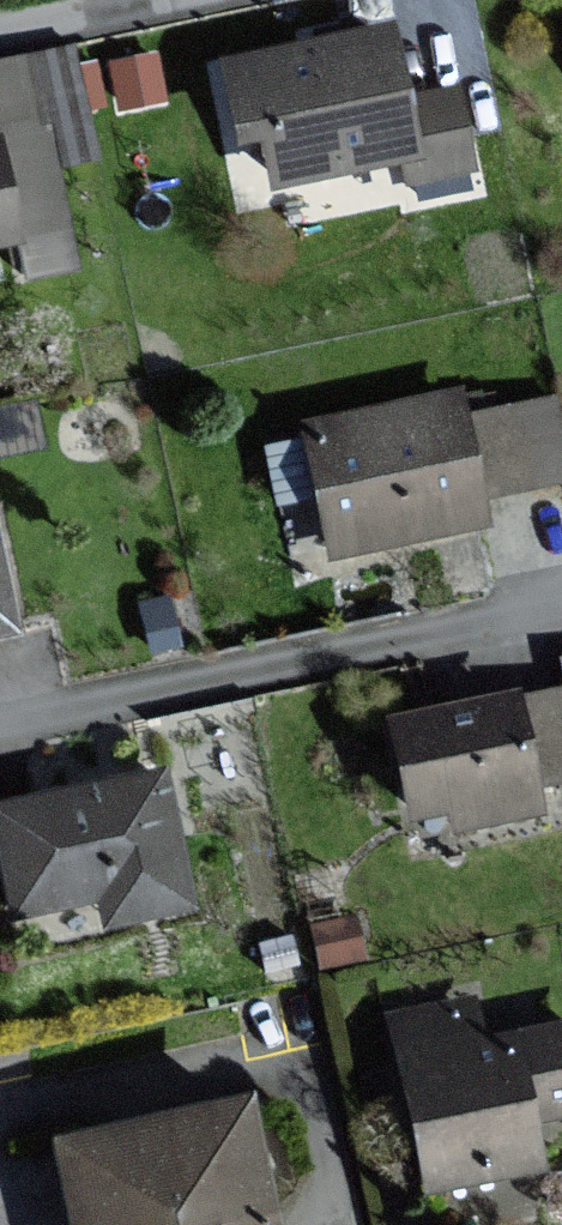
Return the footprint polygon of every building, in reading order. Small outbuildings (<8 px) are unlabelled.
[(414,96),(400,24),(235,55),(250,137),(273,133),(282,182),(407,159),(410,178),(473,167),(458,88),(414,96)] [(0,187),(0,249),(12,246),(0,187)] [(483,527),(477,503),(561,485),(561,442),(553,402),(462,421),(456,393),(295,427),(323,561),(483,527)] [(0,516),(0,634),(24,629),(0,516)] [(540,820),(516,697),(384,723),(404,825),(443,817),(446,837),(540,820)] [(161,772),(0,805),(0,862),(12,921),(98,903),(104,930),(190,912),(161,772)] [(477,1042),(469,1001),(384,1019),(420,1191),(530,1168),(520,1120),(561,1111),(561,1025),(477,1042)] [(242,1098),(59,1141),(79,1224),(272,1224),(242,1098)]
